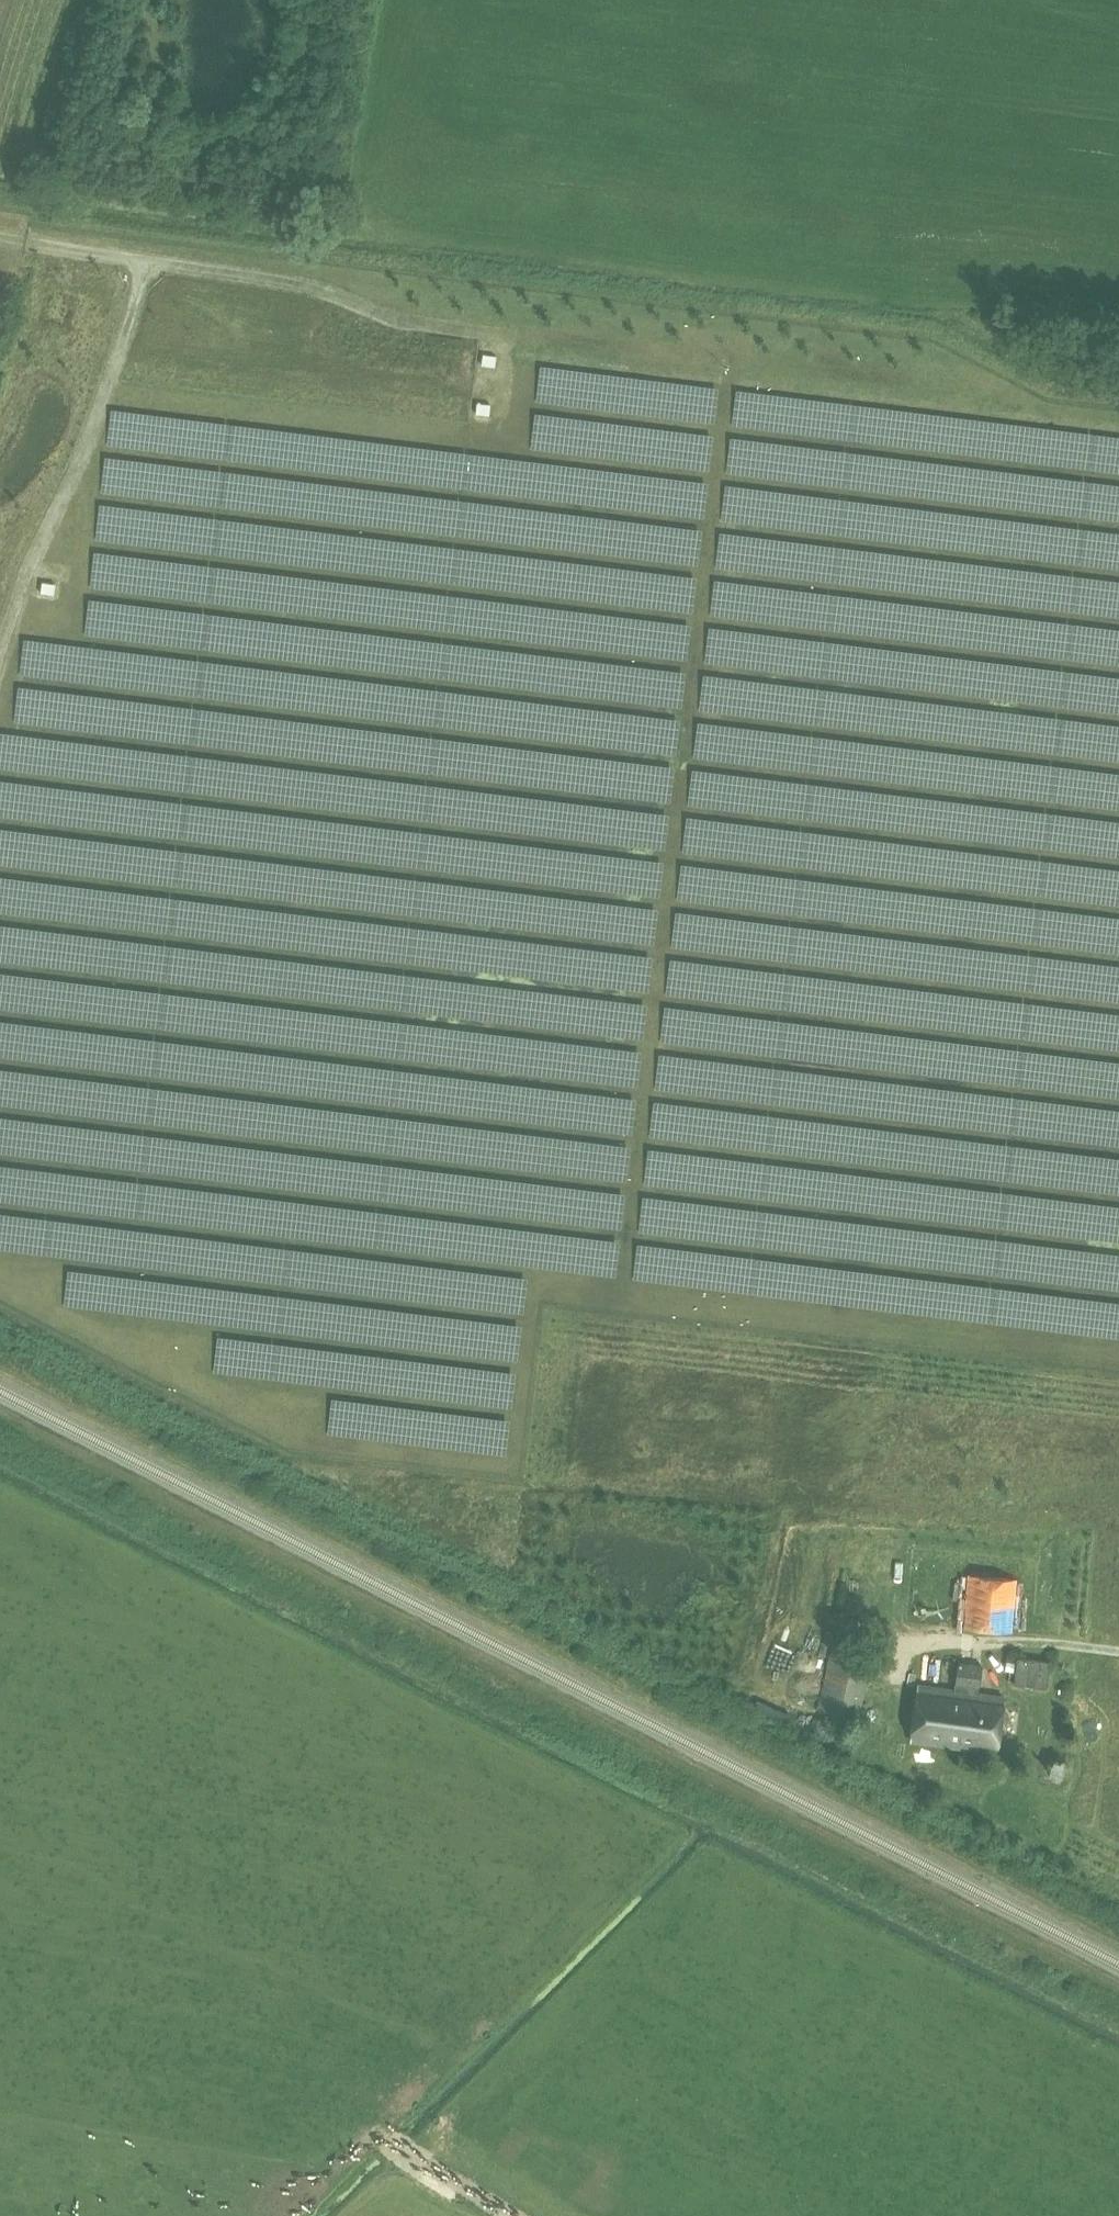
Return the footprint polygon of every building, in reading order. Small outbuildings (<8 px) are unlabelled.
[(1014,1632),(1017,1579),(968,1574),(963,1628),(1014,1632)] [(833,1639),(816,1709),(859,1720),(875,1649),(833,1639)] [(976,1693),(980,1665),(958,1662),(954,1690),(919,1685),(911,1741),(996,1753),(1003,1697),(976,1693)]
